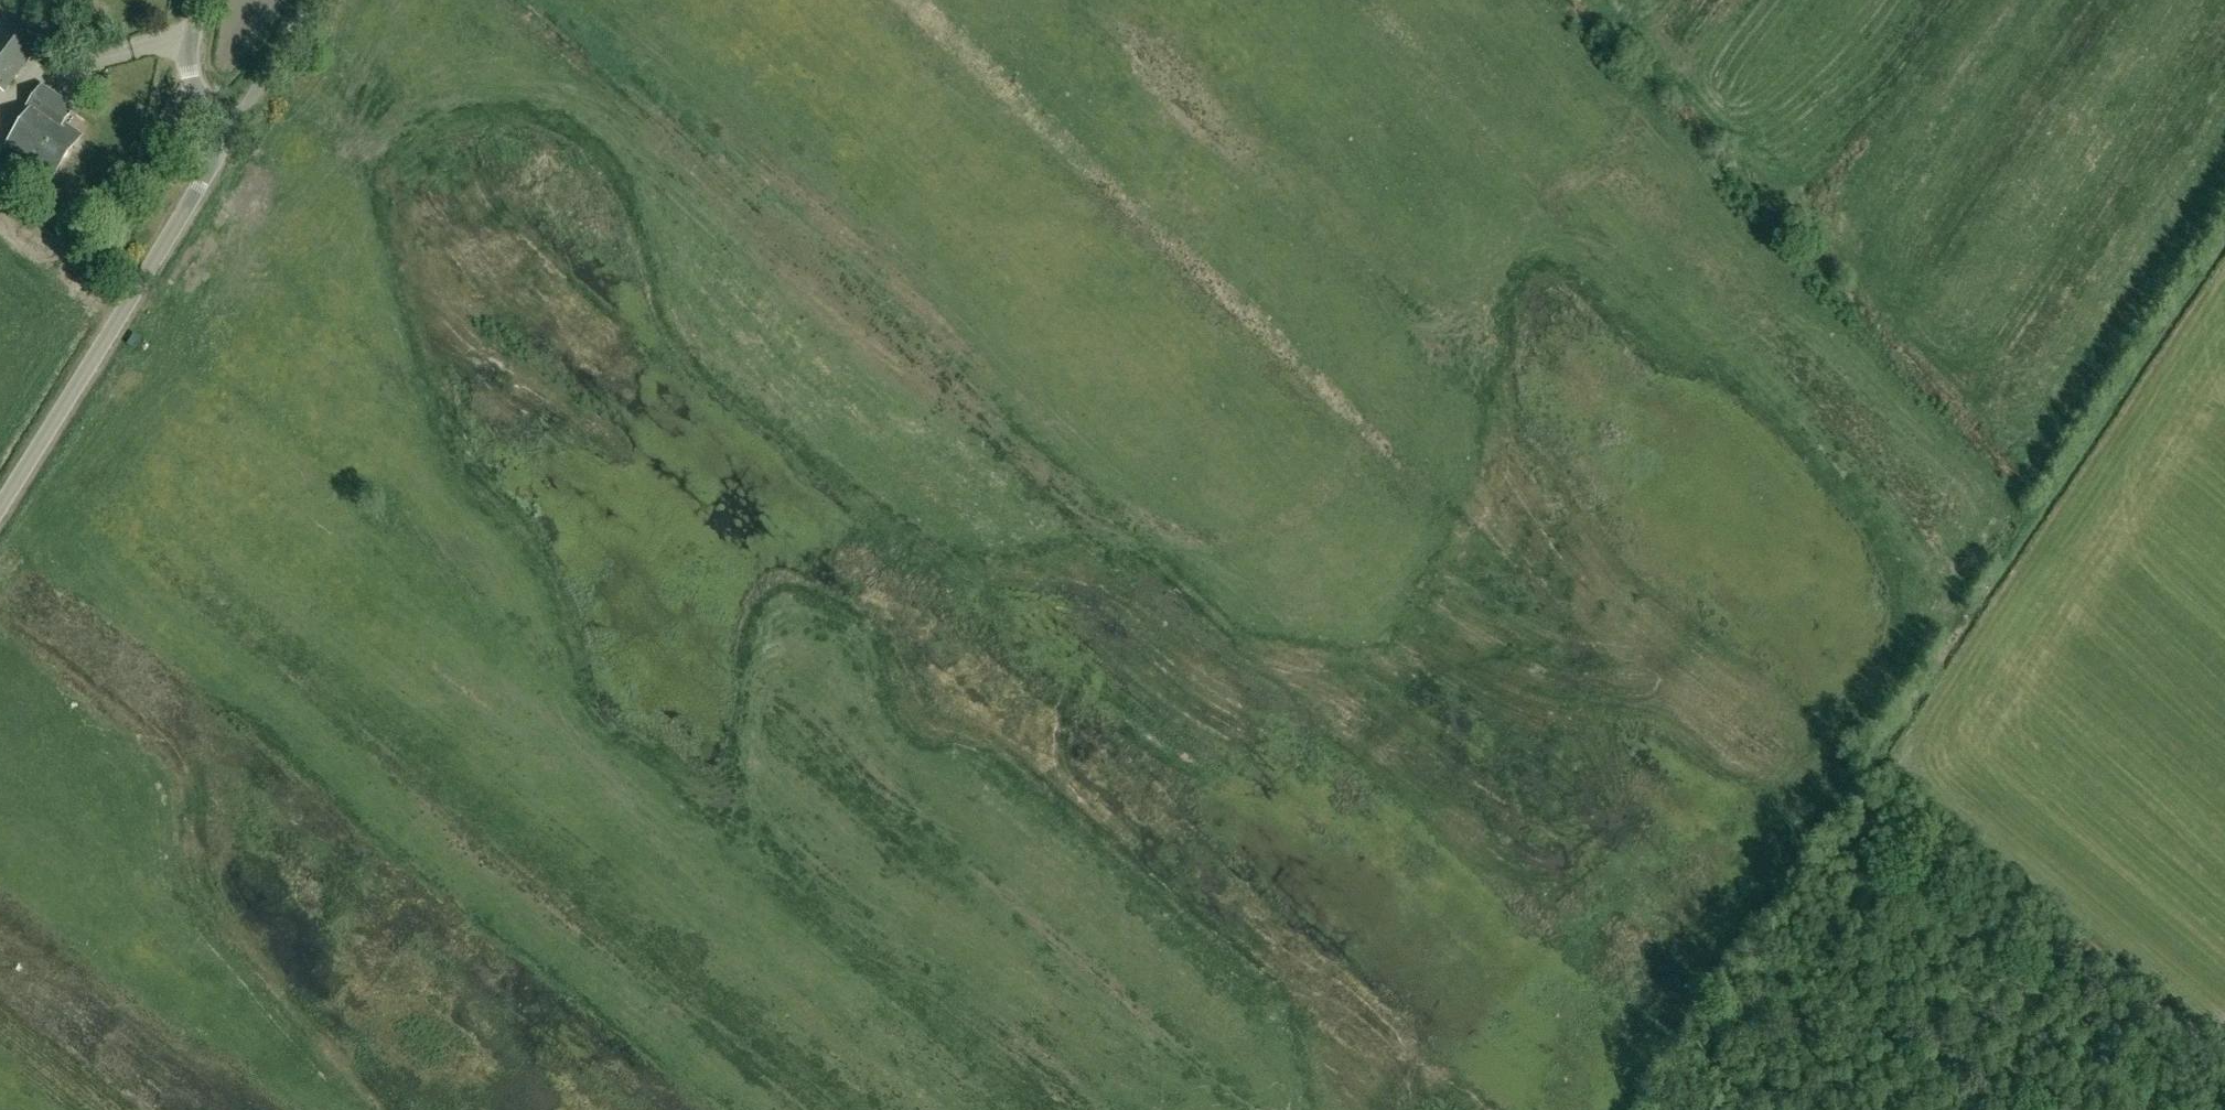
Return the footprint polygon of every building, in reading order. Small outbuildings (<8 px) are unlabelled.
[(33,54),(2,30),(0,32),(0,91),(3,93),(33,54)] [(53,177),(79,140),(55,123),(66,108),(42,91),(27,112),(31,114),(9,146),(53,177)]
